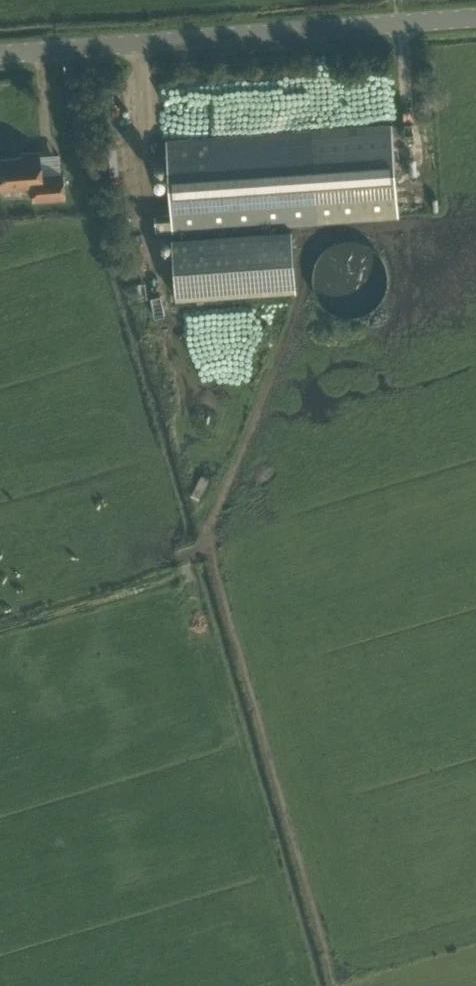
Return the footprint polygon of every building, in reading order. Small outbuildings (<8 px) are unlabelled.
[(173,230),(399,214),(393,124),(167,140),(173,230)] [(61,171),(40,173),(39,150),(21,151),(22,155),(0,156),(0,187),(32,184),(33,198),(63,196),(61,171)] [(173,235),(171,211),(157,211),(158,236),(173,235)] [(173,237),(178,297),(298,289),(294,228),(173,237)]
